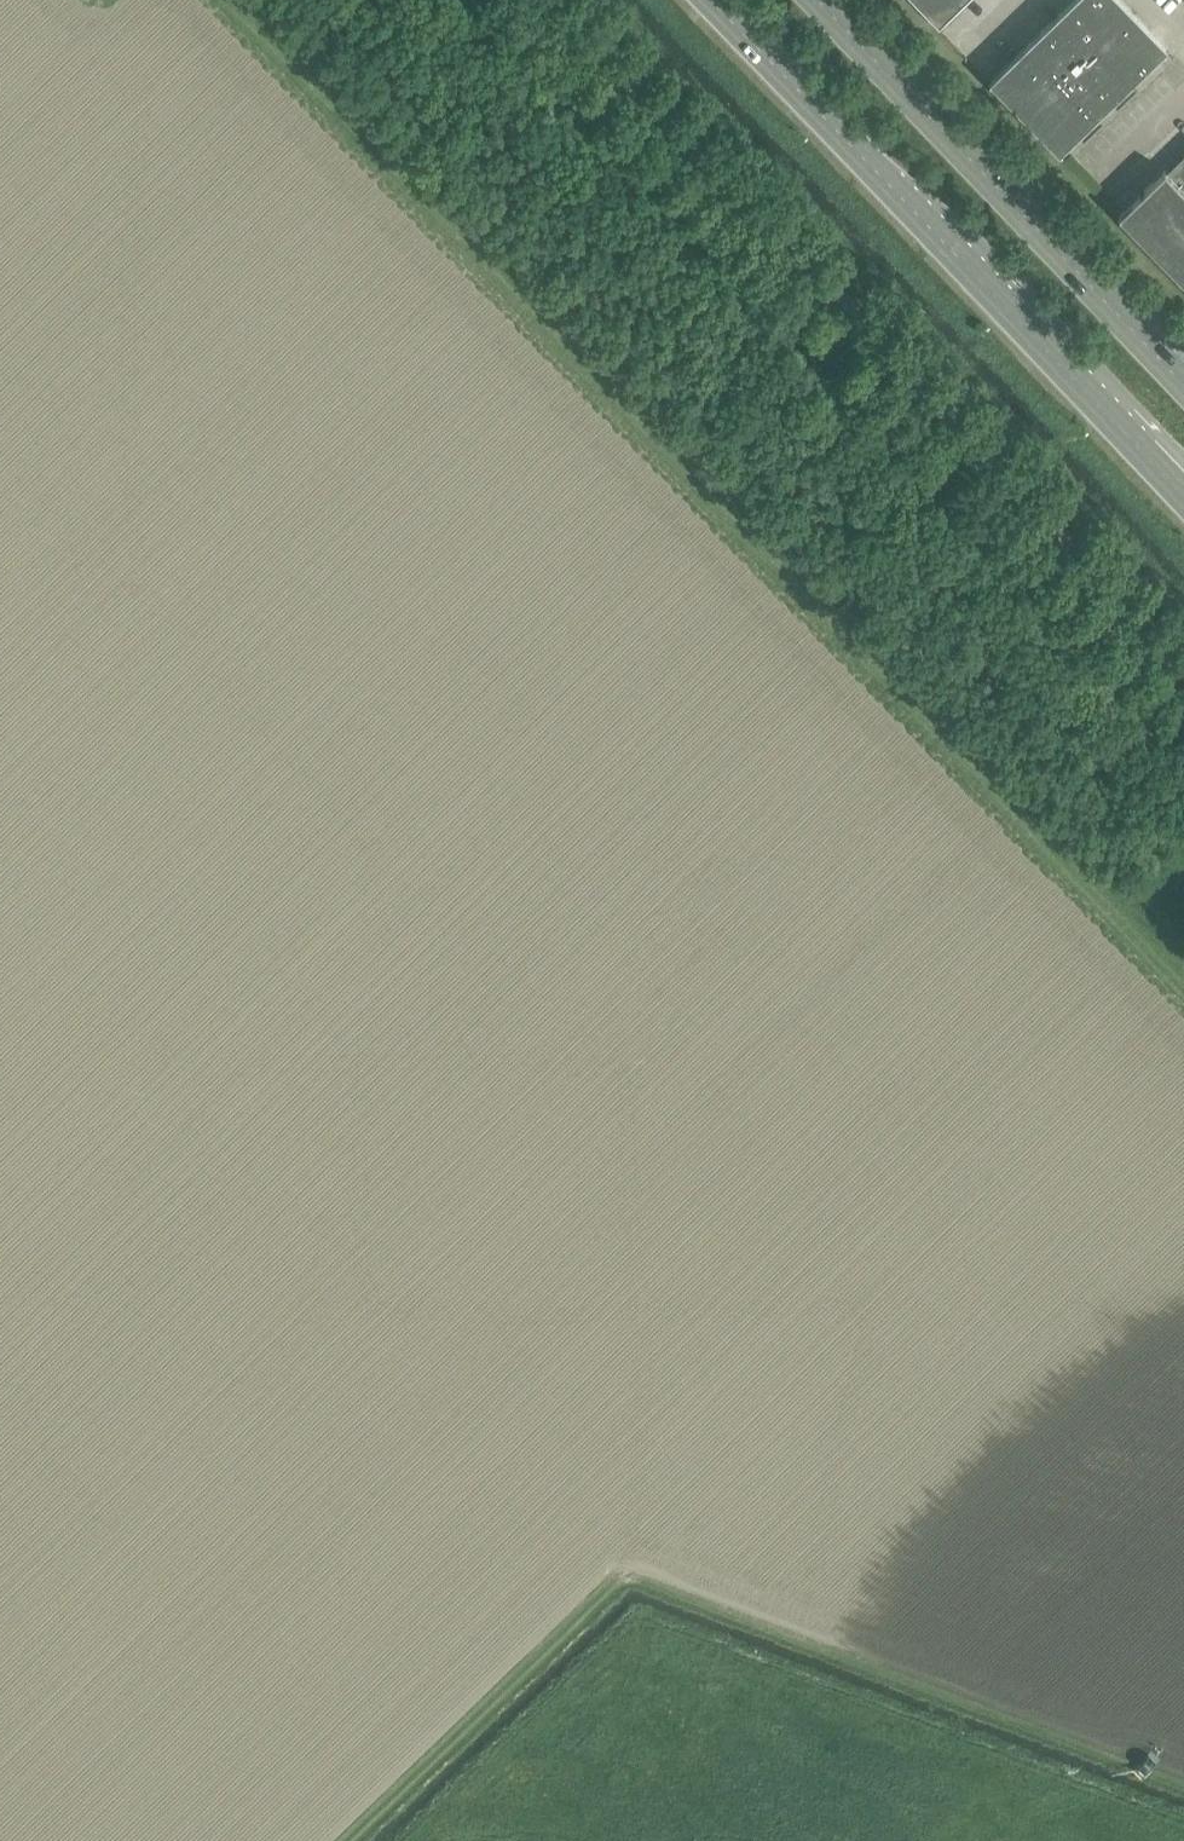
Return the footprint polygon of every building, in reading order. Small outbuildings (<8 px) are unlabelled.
[(937,27),(965,0),(910,0),(937,27)] [(1030,120),(1059,150),(1165,47),(1119,0),(1074,0),(1044,28),(992,80),(1030,120)] [(1166,171),(1165,170),(1118,215),(1183,283),(1183,154),(1166,171)]
